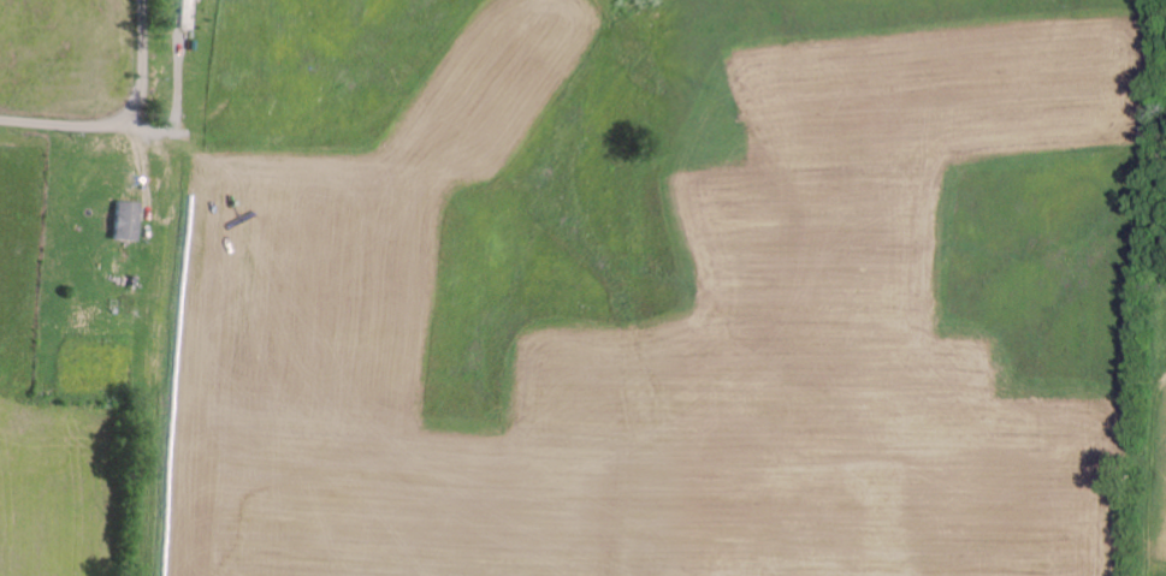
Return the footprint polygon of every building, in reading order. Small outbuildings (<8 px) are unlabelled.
[(134,239),(135,202),(114,201),(113,238),(134,239)]
